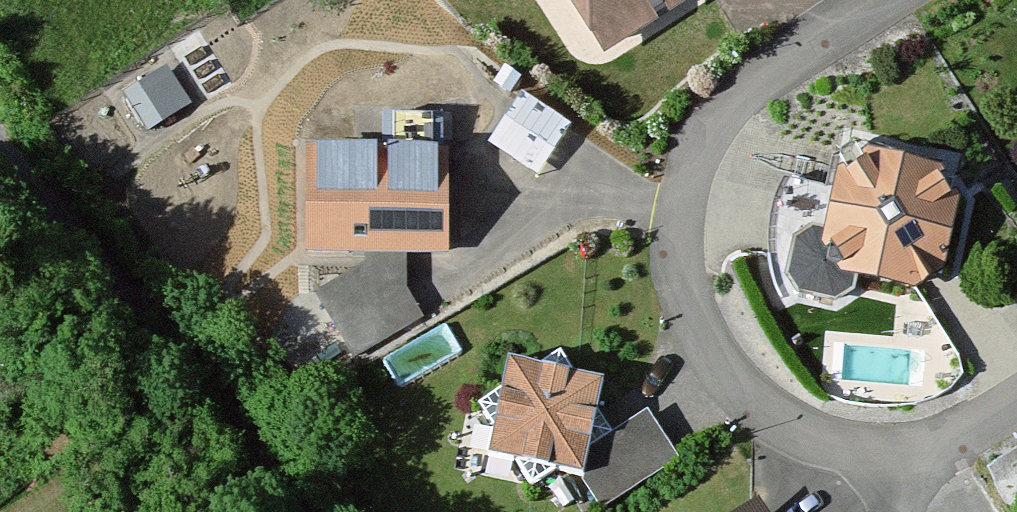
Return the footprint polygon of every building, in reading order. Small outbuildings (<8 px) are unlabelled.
[(618,54),(706,0),(585,0),(618,54)] [(543,167),(580,114),(530,80),(494,133),(543,167)] [(926,157),(864,143),(836,160),(824,226),(812,225),(793,237),(786,275),(799,295),(835,302),(853,290),(855,279),(915,291),(944,274),(960,194),(926,157)] [(305,155),(305,255),(384,255),(447,255),(447,155),(305,155)] [(316,295),(354,359),(423,319),(384,255),(316,295)] [(411,373),(464,341),(448,316),(396,349),(411,373)] [(602,383),(511,364),(492,456),(583,475),(588,449),(602,383)] [(613,433),(588,449),(583,475),(602,507),(677,458),(647,412),(613,433)]
